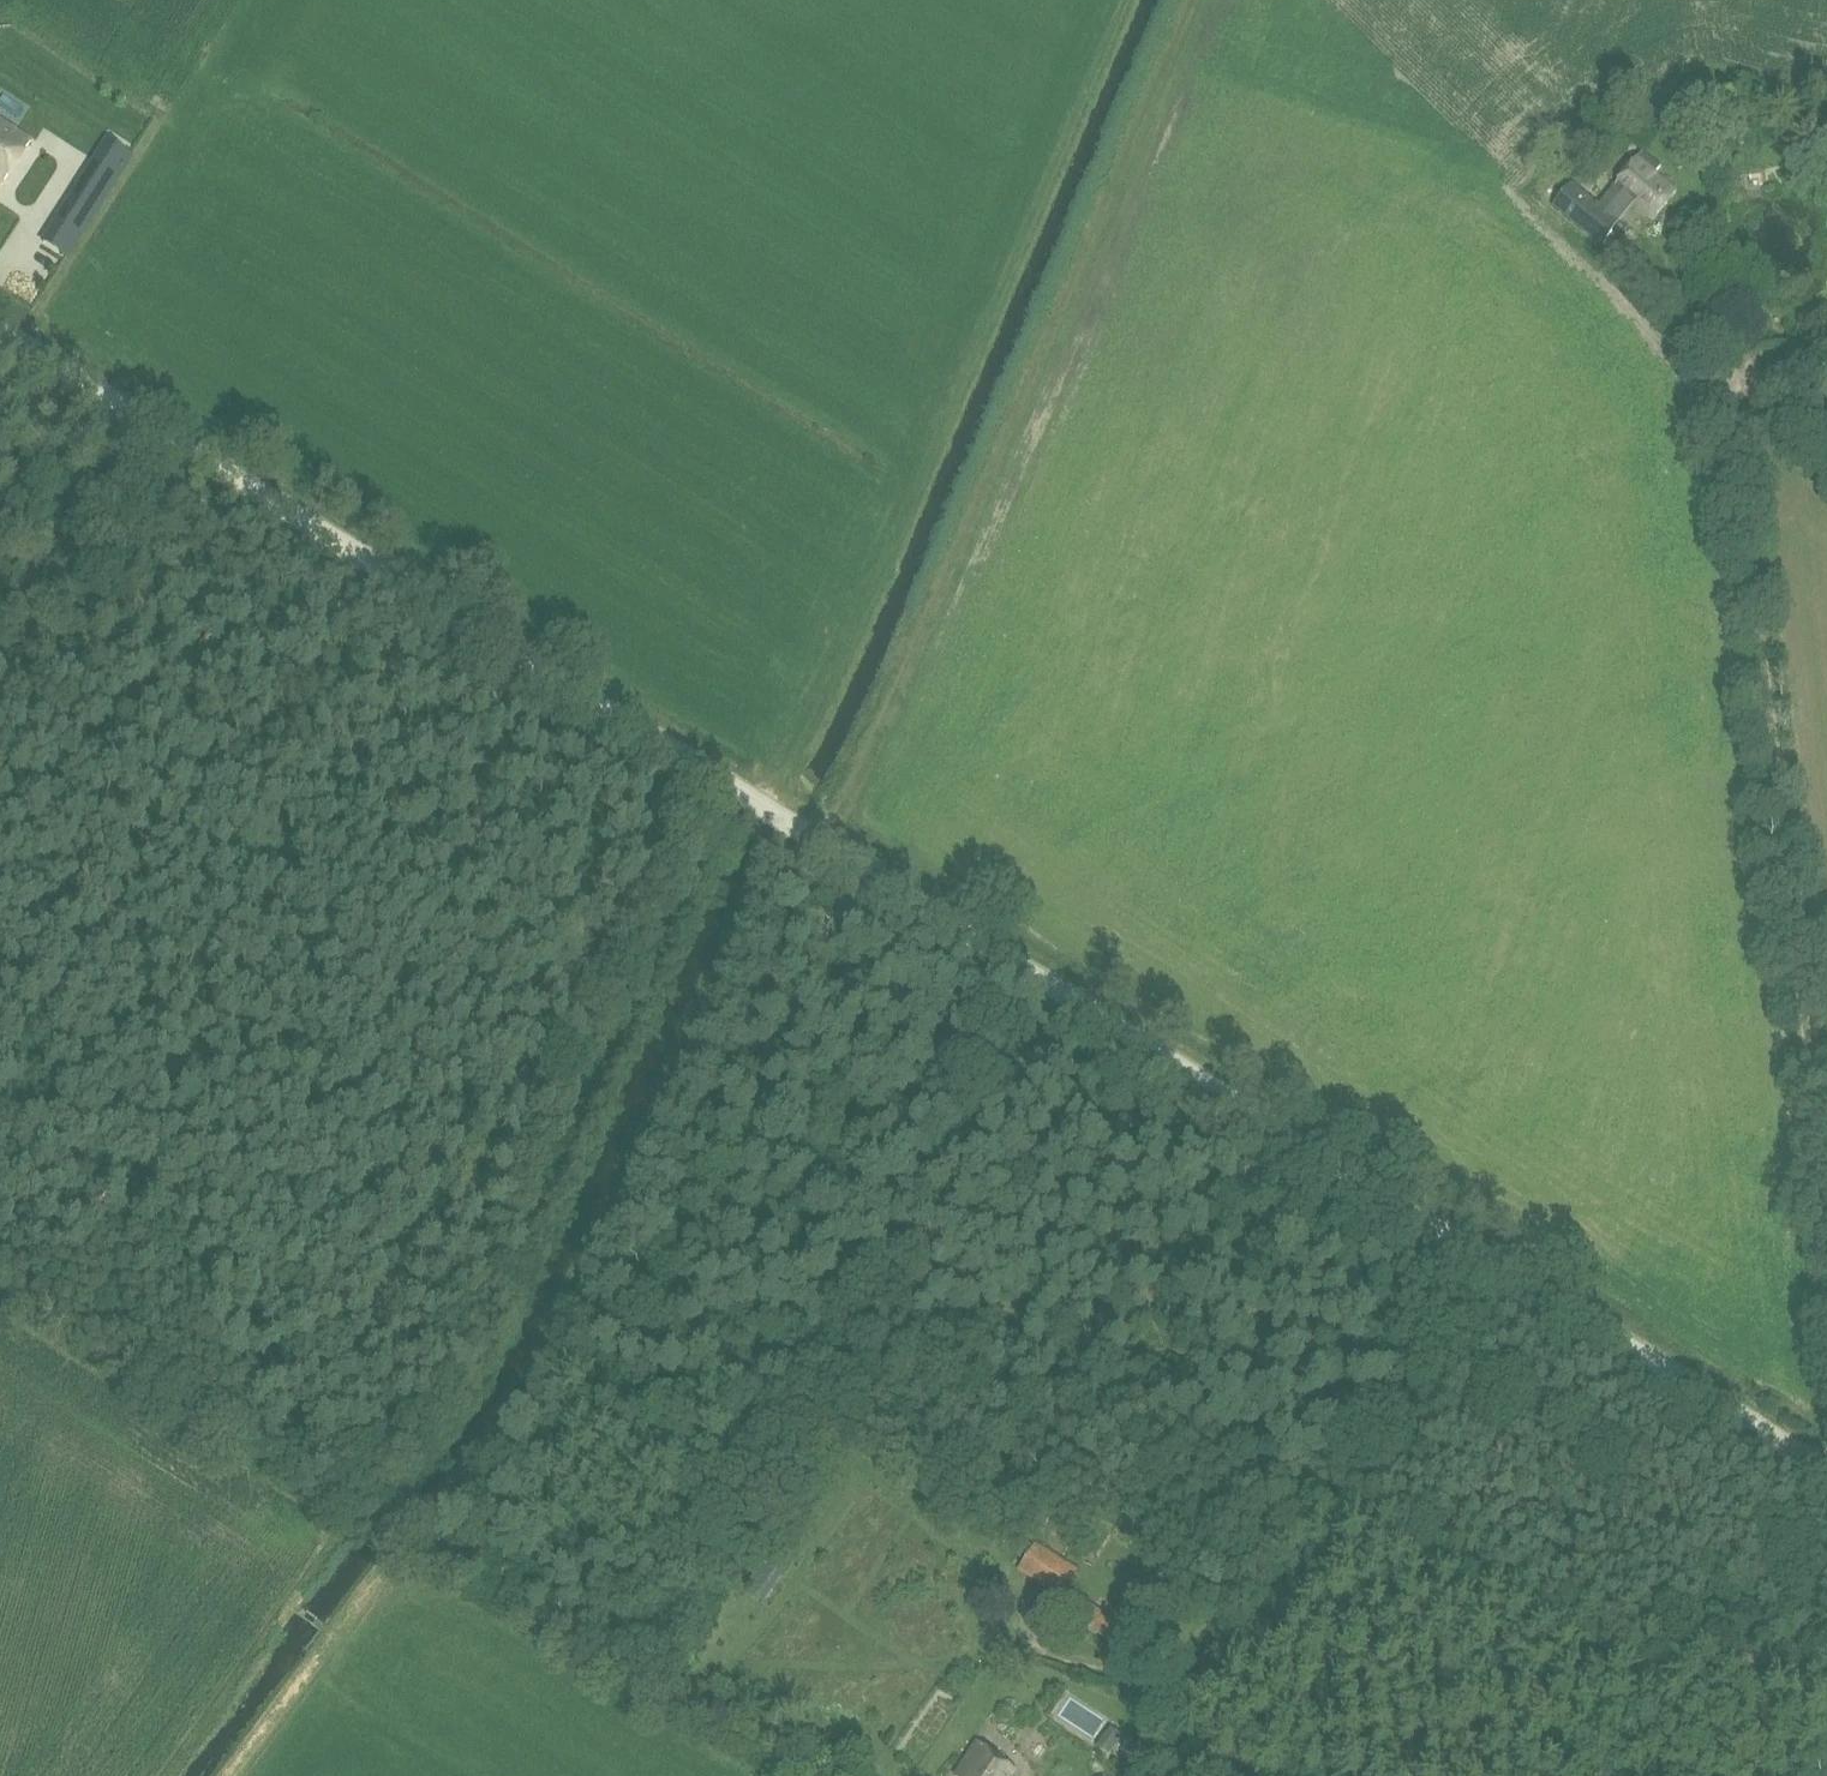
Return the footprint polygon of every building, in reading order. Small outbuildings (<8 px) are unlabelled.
[(7,103),(42,126),(68,87),(15,53),(0,76),(0,113),(7,103)] [(0,126),(0,190),(30,145),(0,126)] [(1681,184),(1654,159),(1645,152),(1594,212),(1584,203),(1568,222),(1601,250),(1615,233),(1609,228),(1629,204),(1649,221),(1681,184)] [(91,164),(62,209),(86,225),(115,179),(91,164)] [(1061,1595),(1077,1569),(1037,1544),(1020,1569),(1061,1595)] [(1118,1641),(1125,1628),(1073,1598),(1065,1611),(1118,1641)] [(1111,1754),(1124,1737),(1113,1728),(1100,1745),(1111,1754)] [(1017,1769),(980,1742),(956,1775),(1012,1775),(1017,1769)]
